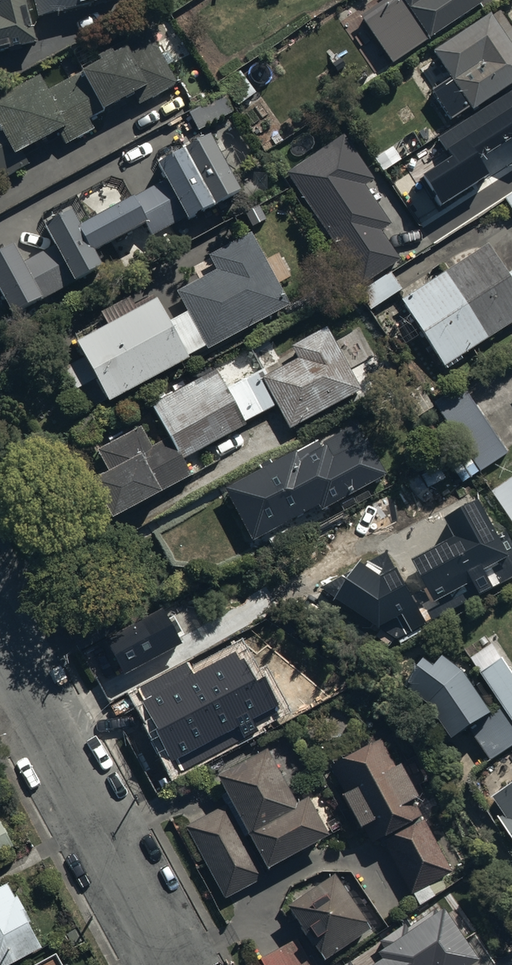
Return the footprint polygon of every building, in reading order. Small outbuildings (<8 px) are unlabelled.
[(23,0),(0,0),(0,62),(37,55),(23,0)] [(39,24),(62,25),(124,9),(122,0),(33,0),(39,24)] [(363,26),(392,71),(485,12),(477,0),(402,0),(402,1),(363,26)] [(434,50),(452,78),(433,91),(452,119),(471,107),(474,111),(511,86),(511,18),(503,4),(434,50)] [(0,112),(0,185),(29,170),(26,163),(63,144),(67,151),(95,137),(90,127),(103,120),(105,124),(136,107),(138,111),(179,89),(169,71),(175,68),(169,56),(162,60),(153,43),(46,100),(41,91),(0,112)] [(422,177),(441,206),(490,175),(479,159),(511,138),(511,91),(439,138),(451,158),(422,177)] [(288,179),(362,292),(402,266),(382,237),(391,231),(366,192),(376,186),(346,141),(288,179)] [(80,231),(72,214),(42,229),(52,248),(19,265),(13,252),(0,258),(0,302),(11,324),(44,307),(40,299),(72,283),(74,287),(101,273),(93,256),(147,229),(151,236),(182,220),(185,226),(238,200),(210,143),(157,169),(164,183),(132,199),(134,204),(80,231)] [(209,358),(291,312),(252,242),(210,265),(217,277),(177,300),(209,358)] [(506,281),(490,254),(403,308),(444,372),(511,330),(511,290),(506,281)] [(391,278),(359,299),(371,316),(402,295),(391,278)] [(109,340),(78,357),(82,365),(67,373),(90,417),(106,408),(110,416),(191,374),(155,306),(134,318),(131,312),(102,327),(109,340)] [(327,336),(292,354),(298,365),(268,382),(264,374),(228,394),(215,371),(148,410),(169,446),(152,455),(140,434),(98,458),(113,485),(91,497),(113,536),(164,507),(160,500),(192,482),(185,469),(246,434),(244,431),(278,411),(293,437),(362,397),(327,336)] [(476,469),(506,450),(461,380),(431,399),(476,469)] [(263,478),(226,498),(254,550),(270,542),(272,546),(291,536),(288,530),(320,513),(323,518),(386,485),(367,448),(332,466),(326,455),(322,458),(317,450),(276,471),(274,467),(261,474),(263,478)] [(492,493),(511,521),(511,479),(492,493)] [(409,560),(432,603),(469,583),(477,597),(511,578),(511,566),(511,564),(511,543),(506,532),(497,537),(477,500),(445,517),(455,535),(409,560)] [(359,562),(335,599),(397,639),(427,623),(396,568),(381,577),(359,562)] [(163,607),(104,638),(123,674),(183,643),(163,607)] [(138,688),(182,772),(260,731),(254,719),(281,706),(265,676),(254,682),(238,652),(193,675),(186,663),(138,688)] [(496,655),(483,664),(489,673),(481,679),(502,711),(511,726),(511,678),(496,655)] [(427,718),(452,752),(476,739),(489,763),(511,750),(511,726),(502,711),(488,720),(464,685),(431,662),(404,701),(427,718)] [(382,746),(332,774),(347,803),(343,806),(361,841),(366,839),(372,849),(383,850),(413,902),(420,898),(425,906),(445,895),(440,887),(456,878),(382,746)] [(229,810),(188,833),(228,905),(330,848),(310,811),(298,818),(291,806),(308,796),(301,783),(292,788),(278,763),(270,767),(268,762),(218,791),(229,810)] [(492,805),(504,822),(498,826),(511,847),(511,791),(492,805)] [(13,855),(0,832),(0,862),(13,855)] [(335,886),(287,919),(319,964),(333,964),(371,939),(335,886)] [(43,956),(30,933),(32,932),(17,905),(16,905),(8,892),(0,897),(0,964),(27,964),(43,956)] [(480,958),(443,904),(408,928),(405,923),(378,941),(384,950),(379,954),(383,960),(376,964),(470,964),(480,958)] [(297,944),(260,963),(261,964),(307,964),(297,944)] [(63,954),(43,964),(70,964),(63,954)]
